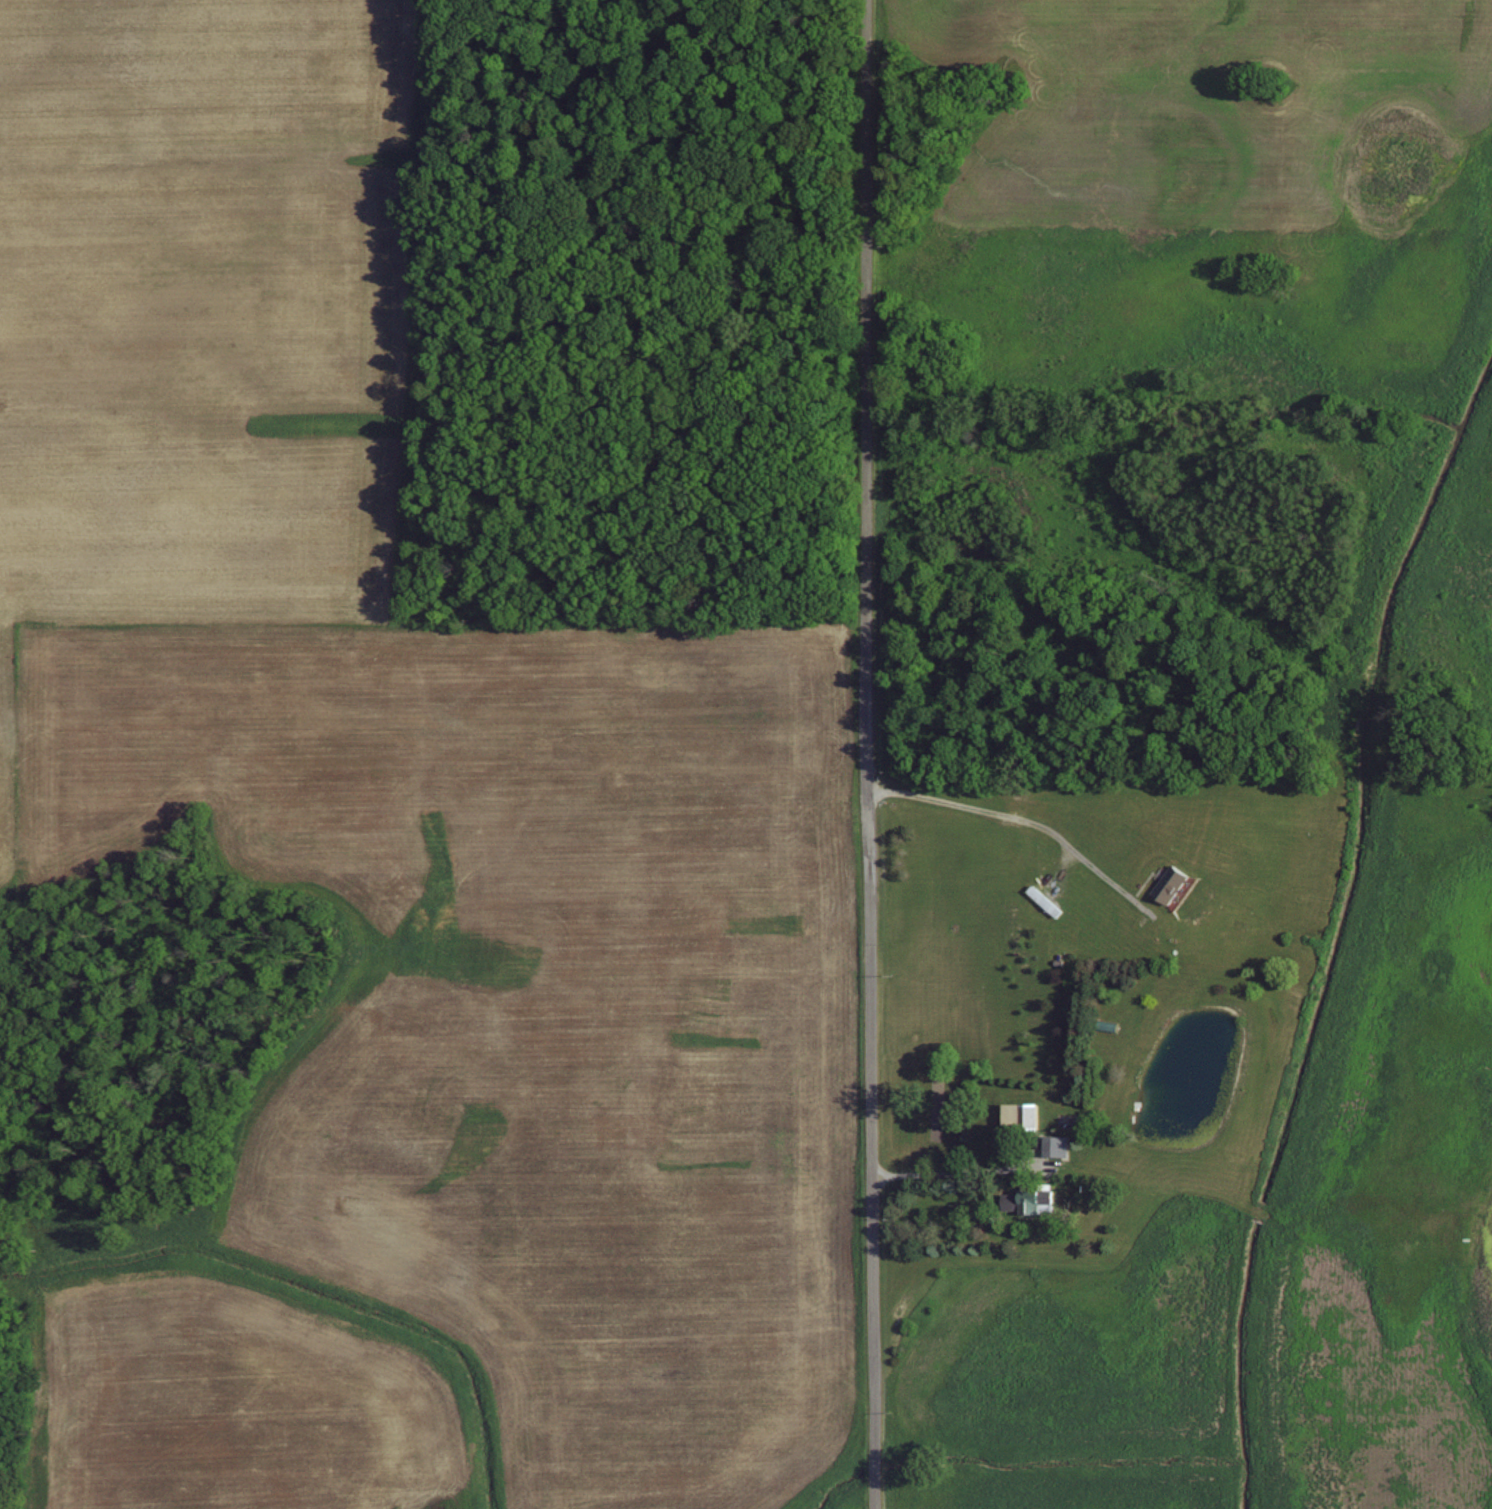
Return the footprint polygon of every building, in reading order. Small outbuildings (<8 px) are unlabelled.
[(1188,874),(1171,862),(1150,893),(1167,905),(1188,874)] [(1067,1134),(1041,1133),(1041,1154),(1066,1155),(1067,1134)] [(1049,1200),(1049,1186),(1002,1187),(1003,1211),(1036,1210),(1036,1201),(1049,1200)]
